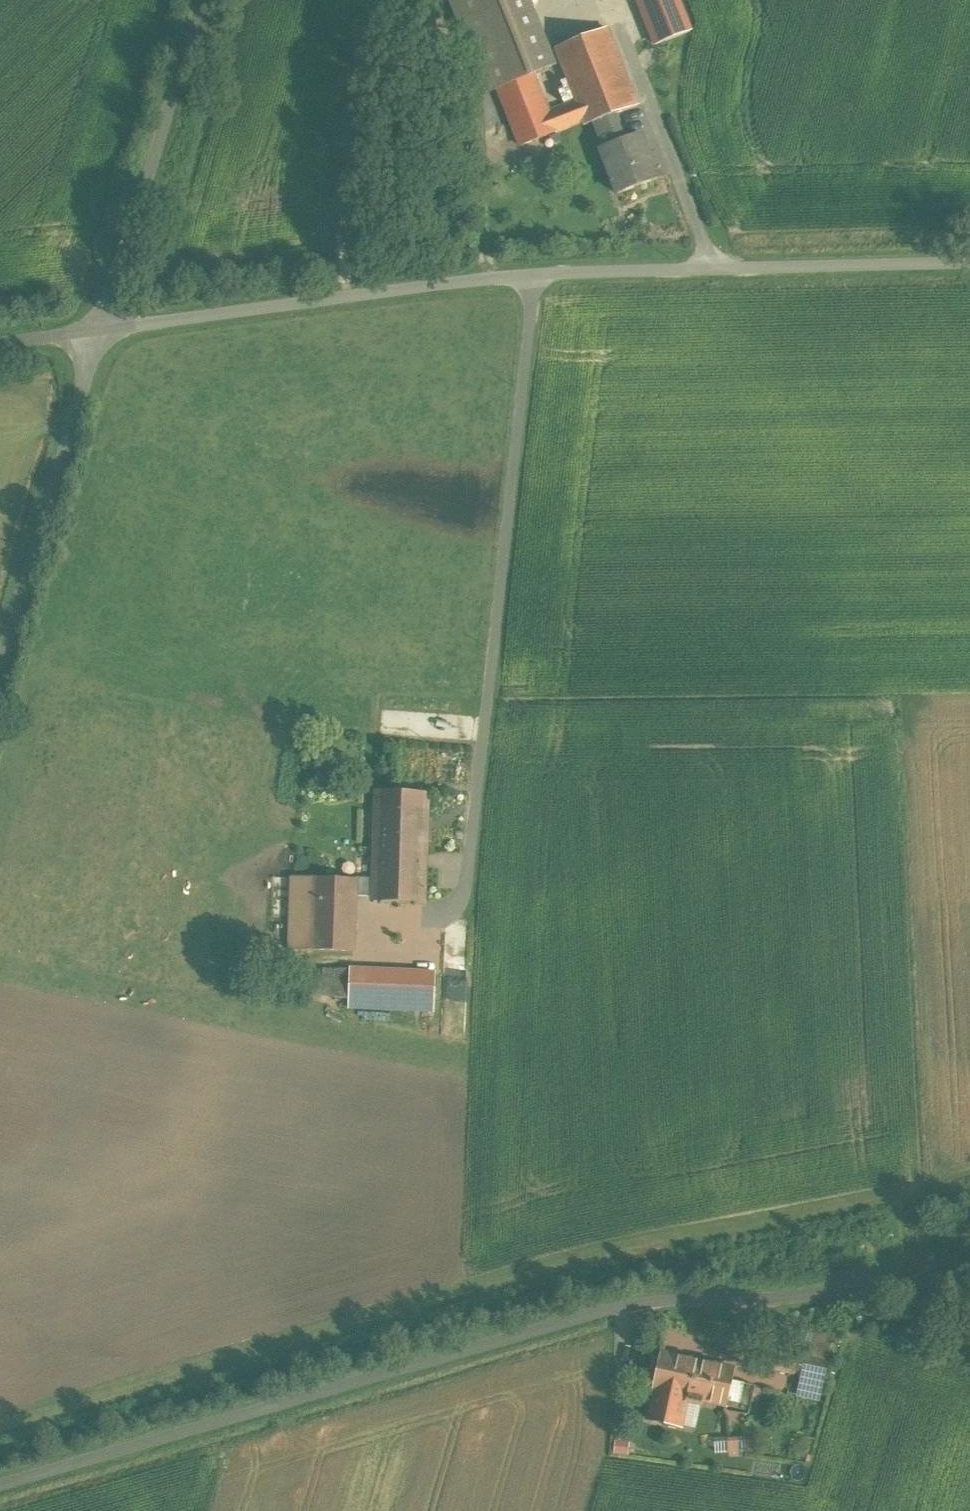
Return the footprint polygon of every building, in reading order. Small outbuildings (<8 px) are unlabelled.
[(637,106),(607,27),(558,46),(580,100),(551,111),(536,73),(555,66),(529,0),(445,0),(482,96),(496,90),(520,152),(595,123),(617,114),(637,106)] [(653,43),(690,29),(679,0),(637,0),(653,43)] [(595,148),(616,198),(664,178),(643,129),(626,136),(617,114),(595,123),(604,144),(595,148)] [(426,794),(378,792),(376,853),(424,855),(426,794)] [(372,880),(291,876),(288,949),(353,951),(355,897),(420,899),(420,900),(422,900),(424,855),(376,853),(373,853),(372,880)] [(382,970),(350,969),(349,999),(381,1000),(382,970)] [(434,973),(382,970),(381,1000),(381,1008),(433,1010),(434,973)] [(808,1358),(765,1349),(761,1367),(801,1375),(804,1375),(808,1358)] [(733,1368),(662,1353),(654,1390),(687,1397),(687,1398),(689,1402),(699,1404),(702,1402),(703,1400),(725,1405),(730,1381),(733,1368)] [(827,1362),(808,1358),(804,1375),(801,1375),(797,1392),(819,1397),(827,1362)] [(754,1387),(730,1381),(725,1405),(749,1411),(754,1387)] [(687,1397),(654,1390),(648,1419),(681,1426),(687,1398),(687,1397)]
